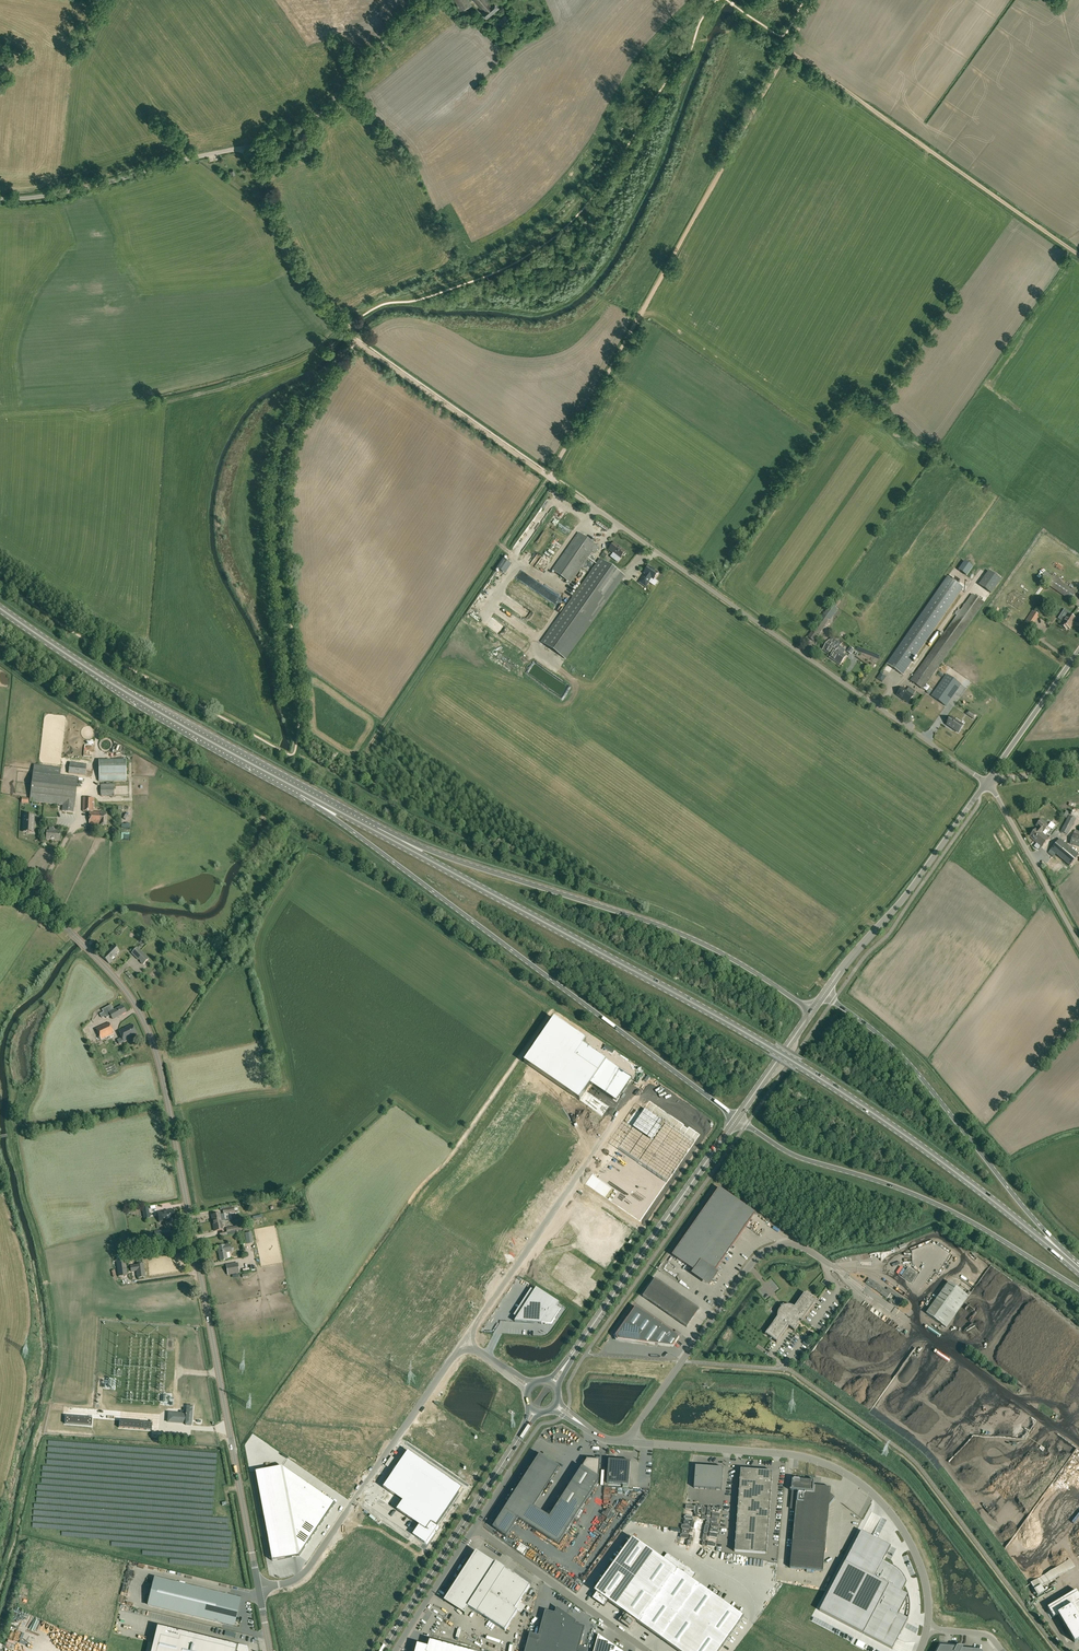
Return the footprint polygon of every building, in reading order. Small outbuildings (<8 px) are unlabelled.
[(472,5),(469,0),(454,0),(461,11),(472,5)] [(499,7),(494,1),(493,0),(492,0),(491,0),(473,0),(483,11),(482,12),(487,17),(499,7)] [(505,27),(511,21),(505,15),(499,21),(505,27)] [(595,553),(599,547),(579,533),(553,570),(571,583),(593,551),(595,553)] [(554,539),(534,567),(542,572),(562,544),(554,539)] [(625,552),(626,552),(614,543),(609,550),(616,555),(620,558),(621,559),(623,555),(624,556),(626,554),(626,553),(625,552)] [(601,559),(567,607),(590,623),(624,575),(601,559)] [(970,576),(976,566),(966,560),(960,570),(970,576)] [(659,573),(649,566),(644,573),(646,575),(645,576),(640,583),(646,587),(652,579),(654,580),(659,573)] [(990,570),(978,585),(990,594),(1002,578),(990,570)] [(1071,600),(1076,593),(1045,572),(1040,580),(1071,600)] [(887,664),(902,674),(962,587),(948,577),(887,664)] [(1016,591),(1007,604),(1018,611),(1027,599),(1016,591)] [(923,689),(984,603),(972,595),(911,681),(923,689)] [(838,603),(834,600),(828,608),(807,637),(814,642),(817,636),(818,637),(830,619),(829,618),(834,611),(833,611),(835,608),(838,603)] [(590,623),(567,607),(542,643),(565,659),(590,623)] [(1032,627),(1040,616),(1032,611),(1025,622),(1032,627)] [(1074,622),(1076,620),(1068,615),(1064,621),(1063,621),(1060,625),(1066,629),(1068,627),(1070,629),(1074,622)] [(836,646),(828,640),(829,641),(823,650),(830,655),(836,646)] [(839,648),(836,646),(830,655),(831,656),(830,658),(840,665),(846,656),(837,650),(839,648)] [(942,671),(936,679),(941,683),(932,696),(946,706),(961,685),(942,671)] [(908,703),(913,696),(902,688),(897,695),(908,703)] [(963,726),(952,718),(947,725),(958,733),(963,726)] [(126,760),(99,761),(99,782),(126,781),(126,760)] [(85,775),(87,764),(69,762),(68,773),(85,775)] [(34,765),(30,801),(63,805),(62,811),(73,812),(73,806),(74,806),(78,778),(60,776),(61,768),(34,765)] [(101,796),(114,796),(114,784),(109,784),(109,785),(100,785),(101,796)] [(89,824),(100,824),(101,812),(93,812),(94,798),(83,797),(83,811),(90,811),(89,824)] [(33,832),(34,816),(33,816),(29,816),(29,817),(23,817),(23,830),(28,830),(28,832),(33,832)] [(1067,835),(1076,819),(1069,816),(1061,831),(1067,835)] [(1036,829),(1048,839),(1049,838),(1042,832),(1043,831),(1044,832),(1048,826),(1041,820),(1036,826),(1039,827),(1038,829),(1037,828),(1036,829)] [(1048,839),(1036,829),(1029,837),(1042,847),(1048,839)] [(59,840),(60,831),(47,831),(46,839),(59,840)] [(1076,831),(1075,831),(1074,834),(1073,834),(1070,844),(1078,847),(1078,832),(1076,831)] [(1060,839),(1048,853),(1053,857),(1056,854),(1070,866),(1078,855),(1060,839)] [(112,959),(119,951),(114,945),(106,953),(105,952),(101,955),(109,964),(113,960),(112,959)] [(148,959),(137,948),(132,953),(143,964),(148,959)] [(125,974),(128,977),(131,980),(134,977),(131,974),(128,971),(125,974)] [(113,1019),(126,1012),(122,1006),(114,1010),(111,1005),(102,1009),(106,1018),(111,1015),(113,1019)] [(555,1018),(524,1062),(580,1101),(591,1084),(616,1102),(632,1079),(583,1045),(587,1040),(555,1018)] [(101,1039),(114,1033),(109,1022),(96,1028),(101,1039)] [(124,1042),(137,1035),(132,1024),(119,1031),(124,1042)] [(102,1054),(107,1067),(117,1064),(107,1039),(96,1043),(100,1055),(102,1054)] [(633,1127),(598,1178),(615,1190),(608,1200),(640,1222),(700,1134),(689,1127),(688,1128),(684,1125),(649,1101),(644,1109),(662,1121),(650,1138),(633,1127)] [(755,1214),(719,1188),(672,1256),(708,1281),(755,1214)] [(159,1222),(169,1221),(169,1222),(172,1221),(172,1220),(175,1220),(173,1209),(158,1212),(159,1222)] [(219,1224),(222,1224),(220,1214),(211,1215),(213,1222),(218,1221),(219,1224)] [(219,1224),(218,1221),(213,1222),(215,1231),(223,1230),(222,1224),(219,1224)] [(756,1223),(753,1229),(762,1234),(765,1227),(760,1224),(759,1225),(756,1223)] [(166,1237),(165,1230),(154,1232),(156,1239),(166,1237)] [(935,1241),(912,1249),(917,1264),(923,1267),(926,1262),(926,1263),(933,1267),(933,1268),(936,1270),(939,1269),(940,1269),(945,1267),(948,1261),(952,1260),(951,1259),(953,1254),(952,1250),(948,1248),(947,1249),(936,1243),(935,1241)] [(226,1253),(231,1252),(230,1244),(217,1246),(220,1261),(228,1259),(226,1253)] [(118,1276),(127,1275),(125,1259),(116,1260),(118,1276)] [(228,1275),(239,1272),(237,1263),(226,1265),(228,1275)] [(130,1266),(131,1272),(137,1271),(138,1278),(145,1277),(143,1264),(136,1265),(130,1266)] [(902,1276),(912,1283),(918,1274),(908,1267),(902,1276)] [(896,1297),(893,1302),(898,1306),(903,1299),(889,1289),(887,1291),(871,1279),(867,1284),(883,1296),(882,1296),(883,1297),(884,1296),(887,1299),(891,1293),(896,1297)] [(701,1310),(657,1280),(645,1298),(688,1328),(701,1310)] [(969,1296),(949,1282),(926,1313),(946,1328),(969,1296)] [(559,1303),(536,1288),(515,1321),(552,1324),(561,1310),(556,1308),(559,1303)] [(777,1317),(765,1334),(765,1335),(766,1334),(777,1342),(776,1343),(777,1343),(789,1326),(795,1331),(794,1331),(795,1331),(816,1301),(805,1294),(805,1293),(794,1307),(793,1306),(791,1305),(790,1305),(789,1305),(788,1305),(786,1305),(785,1306),(784,1304),(781,1307),(781,1308),(780,1309),(779,1310),(779,1311),(778,1312),(778,1314),(777,1315),(777,1317)] [(636,1307),(616,1336),(618,1340),(673,1347),(679,1337),(636,1307)] [(906,1367),(915,1373),(928,1355),(919,1349),(906,1367)] [(167,1422),(185,1424),(185,1425),(192,1426),(193,1410),(193,1406),(186,1405),(186,1410),(186,1411),(181,1411),(180,1413),(168,1412),(167,1422)] [(92,1426),(92,1419),(65,1417),(65,1424),(92,1426)] [(151,1430),(151,1423),(119,1421),(119,1428),(151,1430)] [(1068,1460),(1074,1451),(1071,1449),(1065,1459),(1068,1460)] [(408,1451),(383,1488),(403,1501),(397,1510),(420,1526),(413,1535),(427,1544),(439,1527),(437,1525),(463,1488),(408,1451)] [(599,1460),(599,1459),(587,1458),(581,1467),(582,1468),(549,1519),(532,1508),(559,1466),(540,1454),(504,1510),(500,1517),(492,1529),(506,1538),(518,1519),(558,1545),(598,1482),(599,1478),(598,1477),(599,1475),(600,1460),(599,1460)] [(629,1485),(630,1461),(609,1459),(607,1483),(629,1485)] [(282,1466),(255,1471),(272,1561),(299,1556),(336,1503),(282,1466)] [(696,1466),(694,1488),(722,1490),(723,1468),(696,1466)] [(773,1472),(741,1469),(735,1551),(767,1554),(773,1472)] [(793,1540),(790,1568),(823,1571),(826,1543),(829,1506),(835,1498),(830,1494),(831,1488),(814,1486),(814,1481),(809,1481),(809,1483),(803,1482),(803,1480),(792,1479),(791,1490),(797,1491),(793,1540)] [(861,1531),(820,1611),(892,1649),(893,1649),(885,1645),(891,1635),(898,1639),(908,1620),(908,1618),(909,1616),(909,1614),(909,1612),(910,1610),(910,1609),(910,1607),(910,1605),(910,1603),(909,1601),(909,1599),(909,1597),(908,1595),(902,1591),(906,1583),(889,1574),(892,1567),(883,1562),(891,1546),(872,1536),(869,1541),(859,1536),(862,1531),(861,1531)] [(593,1599),(604,1606),(608,1601),(678,1650),(720,1650),(744,1617),(692,1579),(696,1574),(667,1554),(664,1559),(633,1537),(594,1591),(597,1593),(593,1599)] [(495,1564),(477,1552),(445,1601),(464,1613),(468,1607),(505,1631),(518,1611),(515,1609),(530,1586),(497,1562),(495,1564)] [(155,1578),(148,1606),(234,1626),(240,1599),(155,1578)] [(1078,1640),(1078,1595),(1076,1590),(1048,1607),(1053,1617),(1058,1614),(1075,1643),(1078,1640)] [(584,1627),(575,1624),(575,1621),(557,1609),(556,1614),(546,1612),(538,1640),(529,1638),(525,1650),(578,1650),(584,1627)] [(630,1626),(633,1622),(625,1616),(622,1620),(630,1626)] [(151,1650),(245,1650),(244,1646),(157,1625),(151,1650)] [(453,1639),(460,1641),(462,1635),(456,1632),(453,1639)] [(598,1635),(594,1650),(621,1650),(598,1635)] [(416,1649),(422,1650),(469,1650),(430,1640),(428,1647),(418,1644),(416,1649)]
